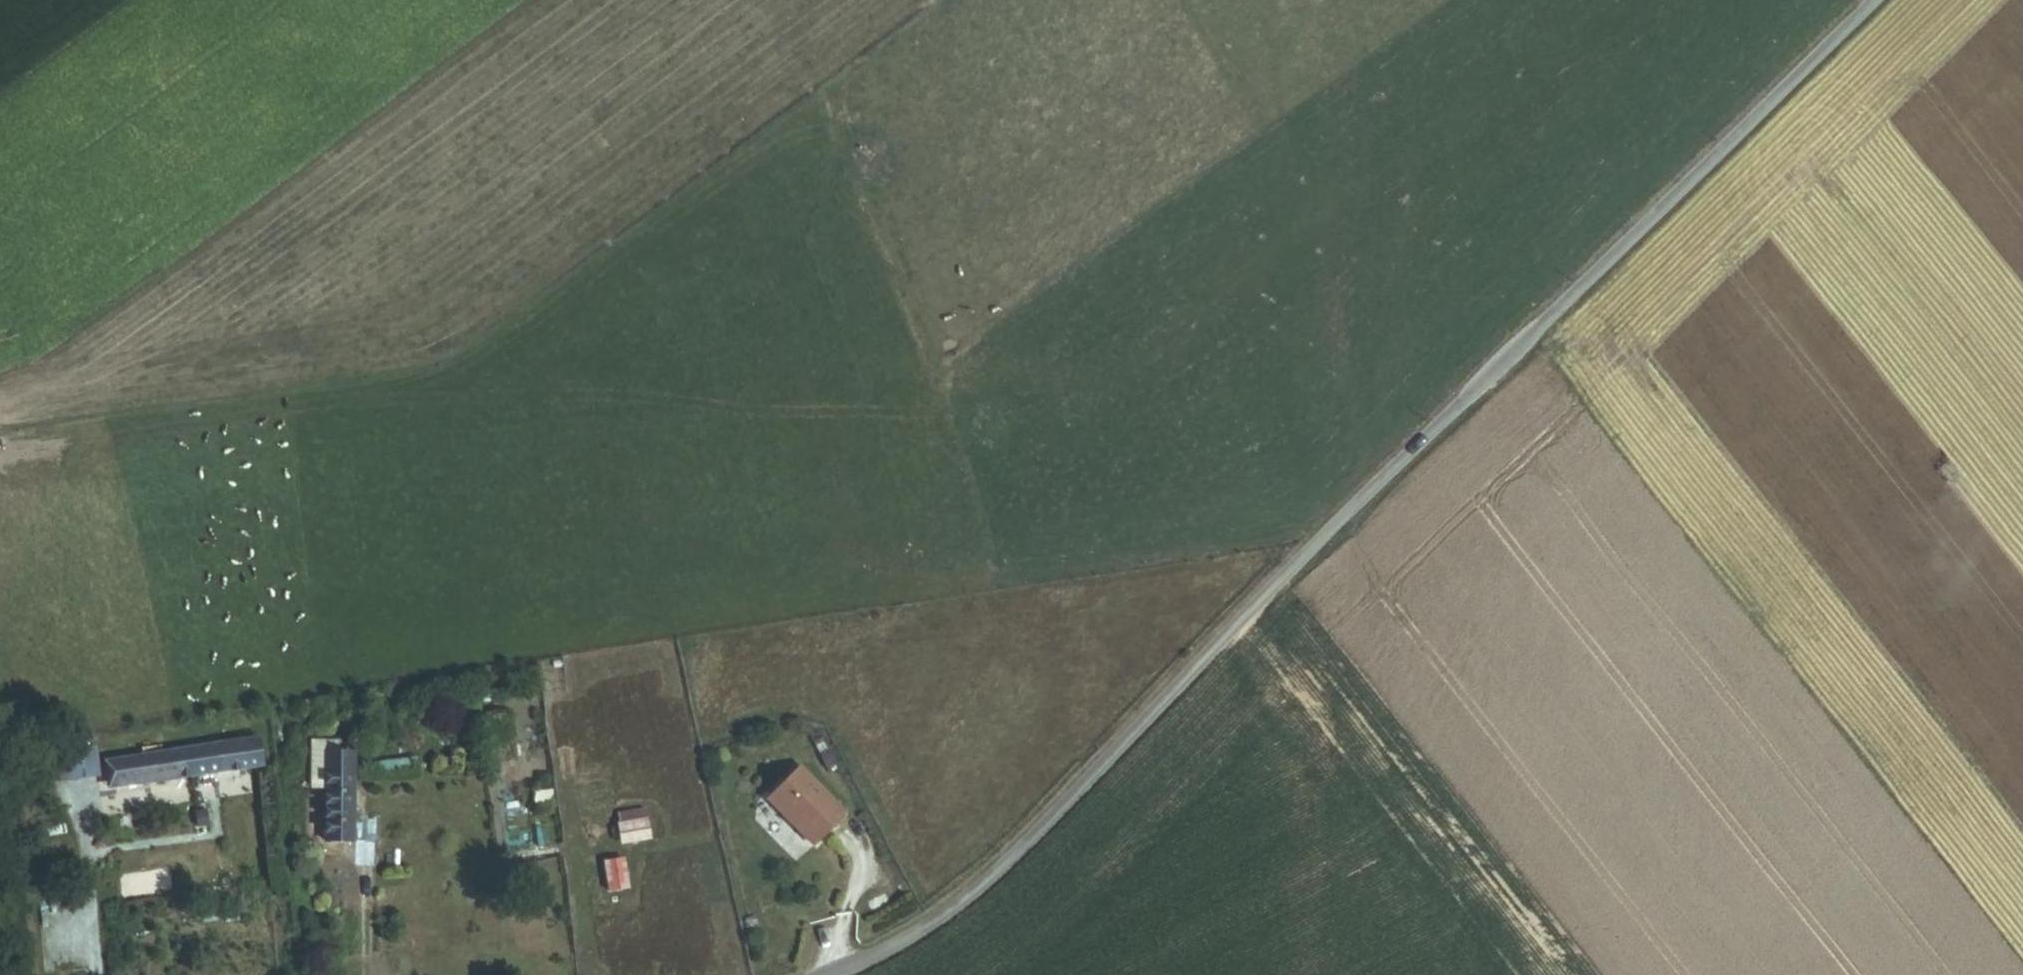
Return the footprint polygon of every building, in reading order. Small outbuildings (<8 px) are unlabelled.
[(116,784),(260,765),(257,740),(113,759),(116,784)] [(340,840),(351,840),(351,754),(326,753),(326,873),(340,873),(340,840)] [(804,768),(769,799),(819,846),(845,812),(804,768)] [(646,808),(619,808),(626,846),(653,839),(646,808)] [(624,859),(605,859),(614,892),(627,891),(624,859)]
